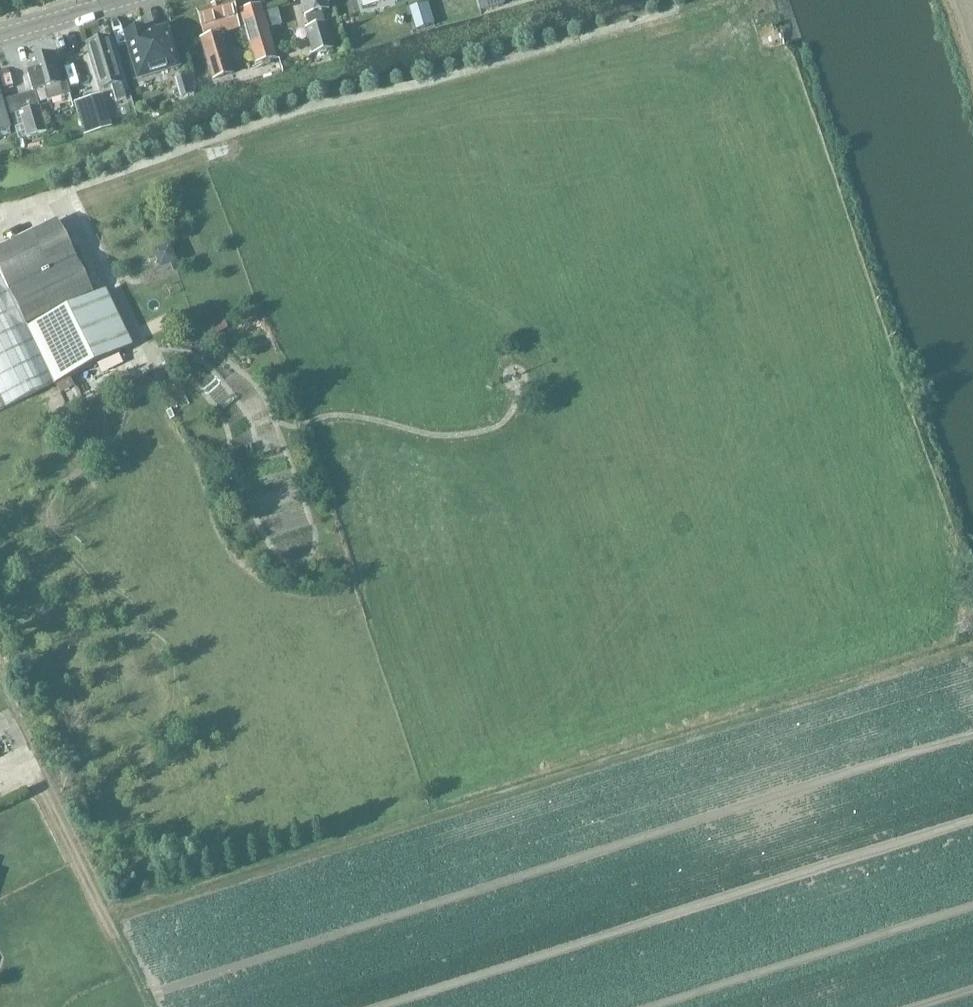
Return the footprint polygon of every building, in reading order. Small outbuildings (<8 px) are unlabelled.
[(323,23),(321,13),(328,11),(325,0),(300,0),(304,16),(303,17),(306,27),(304,28),(312,56),(333,50),(325,22),(323,23)] [(479,12),(503,5),(502,0),(476,0),(479,12)] [(205,37),(200,39),(212,80),(232,74),(220,34),(238,28),(230,2),(197,12),(205,37)] [(275,60),(259,6),(240,12),(255,65),(275,60)] [(143,28),(123,33),(137,80),(179,67),(167,28),(155,31),(154,29),(144,32),(143,28)] [(108,38),(86,45),(99,90),(111,87),(116,102),(126,99),(108,38)] [(65,80),(60,81),(52,54),(29,61),(32,74),(27,75),(32,92),(44,89),(45,94),(46,94),(48,101),(70,95),(65,80)] [(32,92),(5,100),(18,141),(46,132),(34,92),(32,92)] [(10,128),(0,95),(0,131),(10,128)] [(87,104),(80,106),(84,117),(105,111),(102,100),(96,102),(87,104)] [(54,384),(108,358),(80,300),(93,294),(57,219),(0,246),(0,275),(54,384)] [(54,384),(0,275),(0,411),(54,384)] [(17,794),(10,783),(0,788),(0,803),(17,794)]
